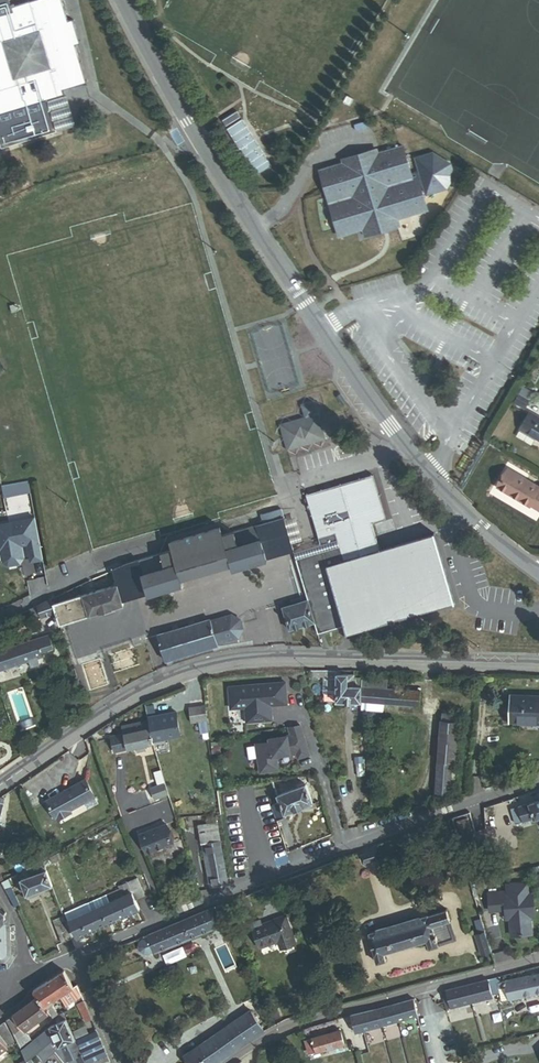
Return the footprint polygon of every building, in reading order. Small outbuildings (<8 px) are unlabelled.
[(86,84),(75,46),(72,47),(65,23),(68,22),(61,0),(38,0),(11,8),(13,13),(0,17),(0,92),(10,89),(8,82),(33,75),(42,103),(46,101),(64,96),(63,91),(86,84)] [(11,8),(9,0),(0,0),(0,17),(13,13),(11,8)] [(75,46),(79,45),(72,21),(68,22),(65,23),(72,47),(75,46)] [(46,101),(42,103),(33,75),(8,82),(10,89),(0,92),(0,150),(0,151),(56,134),(46,101)] [(75,129),(65,96),(64,96),(46,101),(56,134),(75,129)] [(242,118),(228,127),(257,174),(272,164),(242,118)] [(420,186),(417,174),(411,175),(403,146),(376,153),(376,152),(319,169),(338,232),(339,233),(340,234),(343,234),(362,229),(364,236),(400,225),(397,218),(423,211),(425,209),(425,208),(426,208),(426,205),(420,186)] [(420,173),(417,174),(420,186),(424,185),(427,195),(447,190),(454,177),(451,165),(433,154),(416,159),(420,173)] [(432,227),(436,220),(429,216),(425,223),(432,227)] [(12,314),(18,312),(16,305),(10,307),(12,314)] [(346,402),(341,394),(337,396),(342,404),(346,402)] [(515,403),(524,409),(529,401),(519,395),(515,403)] [(288,451),(326,440),(315,401),(302,405),(305,418),(280,425),(288,451)] [(530,414),(516,438),(531,446),(536,439),(538,440),(538,419),(530,414)] [(362,447),(364,452),(384,446),(383,441),(362,447)] [(538,511),(538,488),(508,470),(497,488),(530,507),(530,506),(538,511)] [(380,551),(371,523),(386,519),(373,475),(306,495),(319,539),(336,534),(337,540),(339,546),(344,562),(327,566),(344,625),(347,635),(454,603),(434,535),(380,551)] [(4,497),(30,493),(28,482),(2,486),(4,497)] [(283,518),(280,508),(260,514),(263,524),(283,518)] [(302,540),(295,517),(284,520),(286,526),(291,544),(302,540)] [(257,526),(259,534),(286,526),(284,520),(284,518),(283,518),(263,524),(257,526)] [(42,560),(35,519),(0,525),(0,549),(1,549),(4,563),(8,566),(19,564),(22,560),(20,546),(28,545),(31,562),(42,560)] [(183,585),(181,578),(230,564),(232,570),(267,560),(259,534),(257,526),(223,536),(172,551),(138,561),(141,570),(148,595),(183,585)] [(267,560),(294,552),(291,544),(286,526),(259,534),(267,560)] [(172,551),(223,536),(220,527),(169,542),(172,551)] [(296,559),(339,546),(337,540),(294,552),(296,559)] [(344,625),(327,566),(344,562),(339,546),(296,559),(308,600),(315,623),(317,633),(344,625)] [(126,582),(124,575),(141,570),(138,561),(128,564),(112,571),(117,585),(126,582)] [(122,602),(148,595),(141,570),(124,575),(126,582),(117,585),(122,602)] [(123,607),(122,602),(117,585),(112,571),(92,579),(96,591),(82,596),(89,617),(123,607)] [(60,626),(89,617),(82,596),(53,604),(60,626)] [(41,618),(55,614),(53,605),(51,600),(37,607),(41,618)] [(290,630),(315,623),(308,600),(283,608),(290,630)] [(33,620),(41,618),(37,607),(30,610),(33,620)] [(238,638),(243,629),(240,620),(232,616),(211,622),(217,644),(238,638)] [(165,661),(218,646),(217,644),(211,622),(210,620),(158,635),(165,661)] [(45,657),(43,653),(54,649),(49,636),(14,647),(20,665),(29,662),(38,659),(45,657)] [(108,654),(114,673),(140,665),(134,645),(108,654)] [(20,665),(14,647),(0,651),(0,671),(20,665)] [(85,655),(83,649),(76,651),(78,657),(85,655)] [(87,689),(104,684),(97,659),(80,664),(87,689)] [(327,691),(336,691),(337,675),(341,675),(341,671),(311,671),(311,677),(327,677),(327,691)] [(361,703),(361,702),(361,688),(359,688),(359,678),(354,678),(354,676),(341,675),(337,675),(336,691),(336,702),(361,703)] [(387,689),(387,682),(362,680),(361,688),(368,688),(368,684),(375,685),(375,689),(387,689)] [(288,704),(287,683),(230,687),(232,708),(247,707),(248,721),(273,720),(271,705),(288,704)] [(383,704),(419,706),(420,692),(375,689),(375,685),(368,684),(368,688),(361,688),(361,702),(383,704)] [(538,723),(538,697),(510,696),(509,722),(538,723)] [(383,711),(383,704),(361,702),(361,703),(361,708),(361,709),(383,711)] [(199,721),(208,720),(206,706),(189,708),(191,722),(199,721)] [(460,724),(460,715),(442,714),(441,722),(458,723),(460,724)] [(167,741),(183,737),(180,722),(178,723),(177,716),(164,719),(166,725),(155,728),(150,729),(153,744),(154,749),(168,746),(167,741)] [(209,732),(208,720),(199,721),(200,733),(209,732)] [(452,763),(454,764),(458,723),(441,722),(436,793),(449,794),(452,763)] [(145,745),(153,744),(150,729),(144,730),(143,724),(136,725),(136,724),(123,726),(124,733),(127,749),(137,747),(138,753),(146,751),(145,745)] [(309,755),(300,726),(289,727),(292,737),(271,740),(272,742),(256,745),(261,772),(278,769),(276,755),(296,751),(298,757),(309,755)] [(127,749),(124,733),(111,736),(114,752),(127,749)] [(198,759),(211,757),(209,747),(196,750),(198,759)] [(164,778),(160,766),(152,768),(156,780),(164,778)] [(311,786),(317,784),(314,775),(308,775),(311,786)] [(70,810),(94,797),(85,779),(45,801),(55,819),(56,818),(56,819),(71,811),(70,810)] [(286,814),(285,815),(278,796),(272,781),(271,782),(275,804),(271,805),(276,818),(277,821),(287,817),(286,814)] [(286,814),(312,804),(305,785),(278,796),(285,815),(286,814)] [(506,808),(515,805),(514,799),(504,802),(506,808)] [(533,820),(538,818),(538,801),(518,807),(519,809),(512,811),(516,824),(533,819),(533,820)] [(206,815),(216,814),(215,804),(205,805),(206,815)] [(208,824),(218,822),(216,814),(206,815),(208,824)] [(470,827),(467,818),(456,822),(460,831),(470,827)] [(214,888),(227,885),(218,822),(208,824),(198,825),(200,837),(202,837),(209,881),(212,880),(214,888)] [(165,846),(164,844),(173,841),(166,824),(139,835),(146,854),(165,846)] [(113,840),(108,829),(91,836),(96,847),(113,840)] [(116,855),(113,848),(104,853),(107,860),(116,855)] [(19,857),(26,855),(25,849),(17,850),(19,857)] [(63,858),(59,850),(49,856),(53,863),(63,858)] [(363,865),(380,859),(377,850),(360,855),(363,865)] [(43,861),(42,859),(40,852),(25,860),(29,868),(43,861)] [(26,896),(52,887),(46,869),(43,862),(43,861),(29,868),(28,869),(30,876),(21,880),(26,896)] [(135,901),(145,897),(137,878),(128,883),(135,901)] [(128,916),(140,911),(135,901),(128,883),(118,887),(119,890),(122,897),(120,898),(128,916)] [(488,892),(490,912),(506,916),(510,936),(533,935),(534,920),(538,918),(532,894),(529,883),(504,886),(505,892),(488,892)] [(14,907),(20,904),(11,887),(5,890),(14,907)] [(119,920),(128,916),(120,898),(122,897),(119,890),(108,895),(119,920)] [(98,929),(119,920),(108,895),(87,904),(98,929)] [(244,911),(252,909),(247,896),(240,898),(244,911)] [(98,929),(87,904),(77,908),(87,933),(98,929)] [(77,938),(87,933),(77,908),(66,913),(77,938)] [(386,961),(384,954),(426,941),(429,949),(439,946),(438,944),(453,939),(448,923),(451,922),(447,910),(429,916),(429,915),(421,917),(422,922),(377,935),(376,931),(369,934),(377,963),(386,961)] [(154,952),(155,953),(215,928),(208,911),(147,935),(148,936),(154,952)] [(376,931),(377,935),(422,922),(421,917),(420,916),(376,930),(376,931)] [(281,949),(295,944),(285,917),(262,925),(260,920),(251,923),(260,948),(278,941),(281,949)] [(61,944),(71,941),(64,922),(55,925),(61,944)] [(481,955),(491,953),(485,932),(475,934),(481,955)] [(154,952),(148,936),(143,938),(139,941),(138,946),(140,951),(144,954),(149,953),(154,952)] [(50,980),(59,997),(73,988),(64,972),(62,972),(58,975),(50,980)] [(501,1001),(538,993),(538,974),(500,982),(497,983),(500,994),(501,1001)] [(495,995),(500,994),(497,983),(500,982),(499,977),(492,979),(495,995)] [(446,991),(449,1005),(495,995),(492,979),(446,991)] [(51,1018),(58,1015),(50,1003),(59,997),(50,980),(43,984),(33,991),(37,999),(51,1018)] [(37,1027),(41,1034),(50,1027),(56,1024),(52,1019),(51,1018),(37,999),(7,1021),(22,1050),(32,1042),(25,1031),(39,1021),(41,1024),(37,1027)] [(418,1017),(413,999),(358,1014),(363,1031),(418,1017)] [(85,1022),(91,1020),(84,1002),(77,1004),(85,1022)] [(280,1015),(276,1008),(268,1013),(272,1019),(280,1015)] [(264,1031),(250,1011),(183,1056),(188,1062),(216,1062),(264,1031)] [(75,1040),(64,1014),(52,1019),(56,1024),(50,1027),(65,1062),(69,1061),(69,1062),(85,1062),(75,1040)] [(355,1033),(363,1031),(358,1014),(350,1016),(355,1033)] [(12,1039),(3,1023),(0,1025),(0,1037),(6,1044),(12,1039)] [(308,1054),(344,1044),(340,1031),(305,1041),(308,1054)] [(87,1062),(106,1055),(97,1032),(78,1040),(87,1062)]
